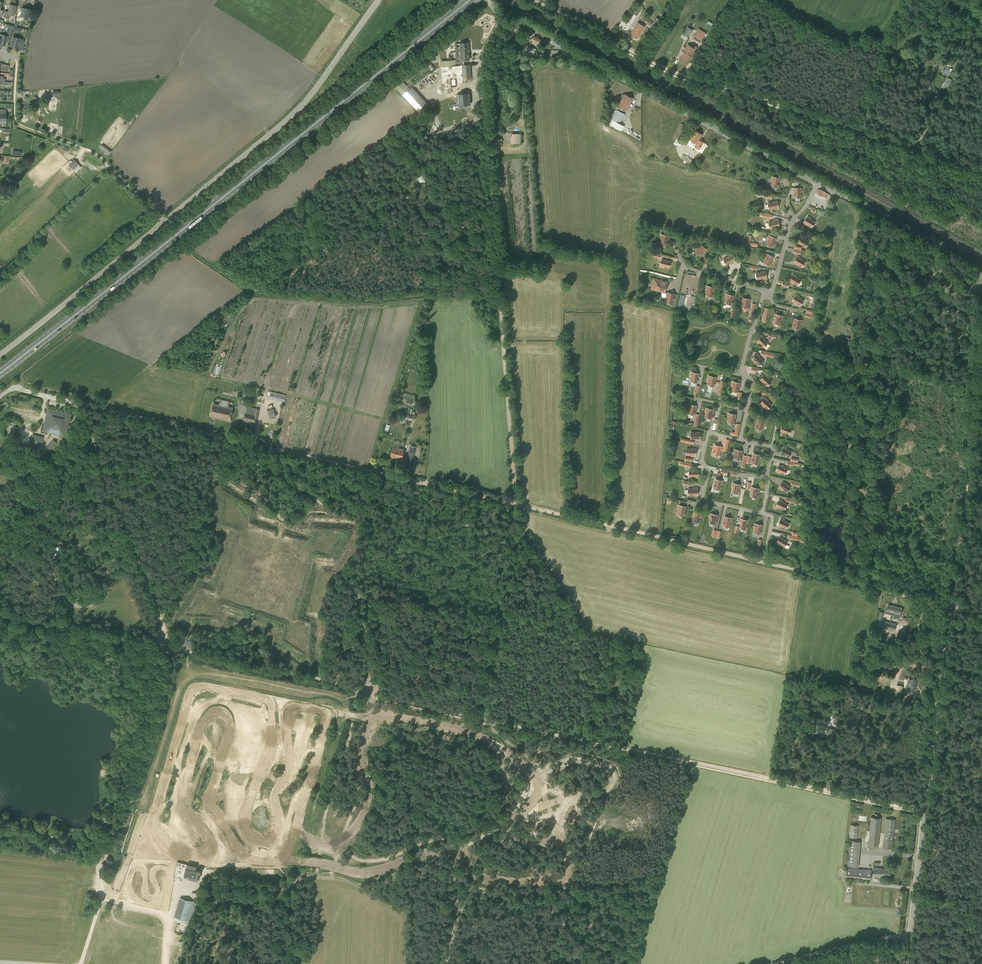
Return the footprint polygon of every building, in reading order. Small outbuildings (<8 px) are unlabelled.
[(14,15),(16,6),(10,4),(8,12),(4,11),(3,17),(9,19),(11,14),(14,15)] [(28,18),(30,9),(22,7),(20,16),(28,18)] [(651,24),(652,22),(644,16),(642,20),(647,23),(647,22),(651,24)] [(519,28),(527,40),(534,35),(530,29),(531,27),(524,22),(519,28)] [(637,38),(644,26),(637,22),(630,34),(637,38)] [(7,36),(10,37),(13,27),(9,26),(6,34),(4,34),(4,35),(0,34),(0,45),(0,44),(5,45),(7,36)] [(688,37),(693,30),(688,27),(683,34),(688,37)] [(700,42),(704,36),(706,33),(703,31),(701,34),(697,32),(693,38),(700,42)] [(538,43),(540,40),(538,39),(538,37),(537,36),(536,38),(534,36),(532,40),(531,42),(532,43),(532,44),(534,45),(535,44),(537,45),(538,43)] [(23,44),(24,39),(13,37),(11,47),(17,48),(19,43),(23,44)] [(562,44),(563,42),(554,37),(551,43),(560,48),(562,44)] [(441,61),(441,66),(462,65),(464,65),(464,60),(469,59),(468,42),(460,43),(460,47),(456,47),(456,52),(455,52),(456,60),(452,61),(452,60),(441,61)] [(691,56),(695,49),(688,44),(683,51),(684,52),(681,57),(687,61),(690,55),(691,56)] [(463,80),(471,79),(470,64),(464,65),(462,65),(463,80)] [(403,95),(412,88),(411,87),(409,88),(402,80),(395,87),(403,95)] [(412,88),(403,95),(420,113),(428,105),(412,88)] [(470,104),(470,93),(459,94),(459,105),(470,104)] [(633,98),(625,94),(624,94),(623,94),(622,94),(621,97),(621,98),(622,98),(620,102),(617,101),(615,105),(618,106),(626,110),(633,98)] [(619,124),(624,114),(617,110),(611,119),(619,124)] [(681,141),(686,130),(683,129),(685,125),(681,123),(673,137),(681,141)] [(700,150),(704,142),(699,139),(702,134),(695,130),(690,139),(696,143),(694,147),(700,150)] [(521,142),(521,133),(512,133),(512,136),(510,136),(510,143),(518,143),(518,142),(521,142)] [(109,149),(102,144),(99,148),(106,153),(109,149)] [(73,169),(78,164),(74,159),(68,165),(73,169)] [(419,179),(419,181),(421,182),(423,183),(425,182),(426,181),(427,179),(426,177),(425,175),(423,175),(421,176),(419,177),(419,179)] [(777,187),(779,178),(772,176),(771,180),(773,180),(771,185),(777,187)] [(778,208),(777,201),(768,203),(769,209),(775,208),(775,209),(778,208)] [(811,226),(814,221),(809,219),(810,218),(808,216),(804,222),(811,226)] [(770,228),(779,226),(777,218),(774,219),(774,220),(769,222),(770,228)] [(666,245),(668,236),(661,234),(660,237),(661,238),(660,243),(666,245)] [(757,242),(752,242),(752,235),(747,235),(747,246),(757,246),(757,242)] [(772,246),(776,238),(769,235),(768,238),(769,239),(767,244),(772,246)] [(806,246),(809,241),(804,238),(804,237),(802,236),(798,242),(806,246)] [(700,256),(706,249),(701,244),(698,246),(699,247),(696,251),(700,256)] [(726,264),(734,260),(731,254),(728,255),(729,256),(724,259),(726,264)] [(770,265),(774,257),(767,254),(765,257),(767,257),(764,262),(770,265)] [(802,266),(804,261),(800,258),(800,257),(798,256),(794,262),(802,266)] [(669,267),(670,261),(662,259),(660,267),(663,267),(664,266),(669,267)] [(797,285),(800,279),(795,277),(796,276),(793,274),(790,280),(797,285)] [(665,292),(667,282),(654,278),(651,289),(665,292)] [(712,296),(714,288),(707,286),(706,289),(707,289),(706,295),(712,296)] [(675,308),(678,294),(676,294),(676,293),(667,291),(665,302),(672,304),(672,307),(675,308)] [(800,305),(803,300),(798,297),(799,296),(796,295),(793,301),(800,305)] [(749,302),(750,300),(743,298),(741,306),(747,308),(748,302),(749,302)] [(801,324),(802,320),(795,319),(793,328),(799,329),(800,323),(801,324)] [(763,347),(767,343),(763,338),(764,338),(762,335),(757,340),(763,347)] [(758,365),(763,361),(759,357),(760,356),(758,354),(752,359),(758,365)] [(767,385),(771,381),(767,377),(768,376),(766,375),(761,379),(767,385)] [(714,386),(716,377),(708,376),(708,379),(709,379),(708,385),(714,386)] [(738,392),(740,383),(732,381),(731,384),(732,385),(731,390),(738,392)] [(284,401),(285,396),(271,392),(269,398),(283,401),(284,401)] [(767,408),(771,404),(767,400),(765,398),(761,403),(767,408)] [(230,419),(232,407),(213,403),(211,415),(230,419)] [(256,423),(259,409),(247,406),(244,420),(256,423)] [(270,418),(276,417),(274,408),(268,410),(270,418)] [(45,424),(44,424),(43,430),(64,435),(69,414),(63,413),(63,414),(53,411),(54,410),(48,409),(47,415),(48,415),(45,424)] [(765,424),(766,421),(758,419),(756,428),(762,430),(764,424),(765,424)] [(789,434),(791,428),(786,426),(787,425),(783,424),(781,431),(789,434)] [(32,434),(29,445),(41,448),(43,436),(32,434)] [(53,440),(47,447),(51,449),(56,443),(53,440)] [(721,450),(722,446),(715,445),(713,454),(719,455),(720,449),(721,450)] [(413,462),(416,447),(410,446),(407,460),(413,462)] [(789,456),(791,451),(786,449),(787,447),(784,446),(781,453),(789,456)] [(402,459),(404,449),(393,447),(391,456),(402,459)] [(761,458),(761,455),(754,453),(752,462),(758,463),(759,458),(761,458)] [(785,474),(787,468),(779,465),(776,471),(779,473),(780,472),(785,474)] [(722,484),(723,481),(716,479),(714,488),(720,489),(721,484),(722,484)] [(787,491),(791,486),(783,481),(779,488),(782,489),(783,488),(787,491)] [(785,510),(787,504),(782,501),(783,500),(780,499),(776,506),(785,510)] [(701,517),(702,514),(695,512),(693,521),(699,522),(700,517),(701,517)] [(717,518),(718,515),(710,513),(708,522),(714,523),(716,518),(717,518)] [(731,521),(732,518),(725,517),(723,525),(729,527),(730,521),(731,521)] [(786,528),(789,523),(784,520),(784,519),(781,518),(778,525),(786,528)] [(760,534),(762,525),(755,523),(754,527),(755,527),(754,532),(760,534)] [(785,546),(788,541),(780,537),(776,543),(779,545),(780,544),(785,546)] [(901,614),(902,608),(888,605),(887,611),(885,610),(885,613),(893,615),(893,616),(894,617),(899,619),(900,618),(901,614)] [(894,631),(896,623),(884,620),(882,628),(894,631)] [(915,691),(917,681),(908,679),(906,689),(915,691)] [(900,692),(901,687),(890,685),(888,692),(893,693),(893,691),(900,692)] [(878,846),(881,818),(871,817),(868,844),(878,846)] [(892,849),(895,819),(886,818),(883,848),(892,849)] [(857,838),(858,825),(850,824),(849,837),(857,838)] [(858,867),(860,841),(850,840),(848,866),(858,867)] [(198,879),(200,874),(201,873),(201,871),(201,870),(196,869),(196,870),(183,867),(180,878),(184,878),(185,876),(198,879)] [(889,876),(890,869),(879,869),(879,868),(874,867),(873,876),(882,877),(882,876),(889,876)] [(870,880),(871,870),(847,868),(846,878),(870,880)] [(192,901),(180,897),(174,917),(186,921),(192,901)]
